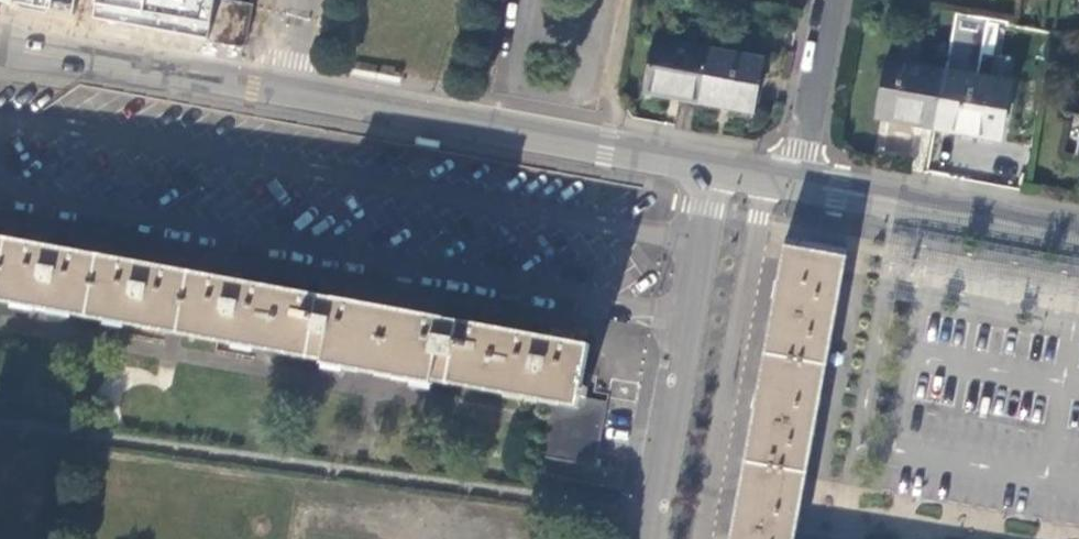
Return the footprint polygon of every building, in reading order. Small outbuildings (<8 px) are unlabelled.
[(210,41),(216,0),(0,0),(0,1),(210,41)] [(250,6),(220,0),(216,0),(210,36),(210,41),(240,46),(245,43),(252,6),(250,6)] [(700,103),(710,46),(655,36),(644,93),(700,103)] [(763,56),(710,46),(700,103),(753,113),(763,56)] [(932,130),(944,71),(883,60),(872,119),(932,130)] [(1009,83),(944,71),(932,130),(998,143),(1009,83)] [(596,465),(608,398),(582,393),(591,343),(0,232),(0,299),(550,403),(541,454),(596,465)] [(847,255),(785,244),(732,538),(795,538),(816,426),(837,310),(847,255)]
